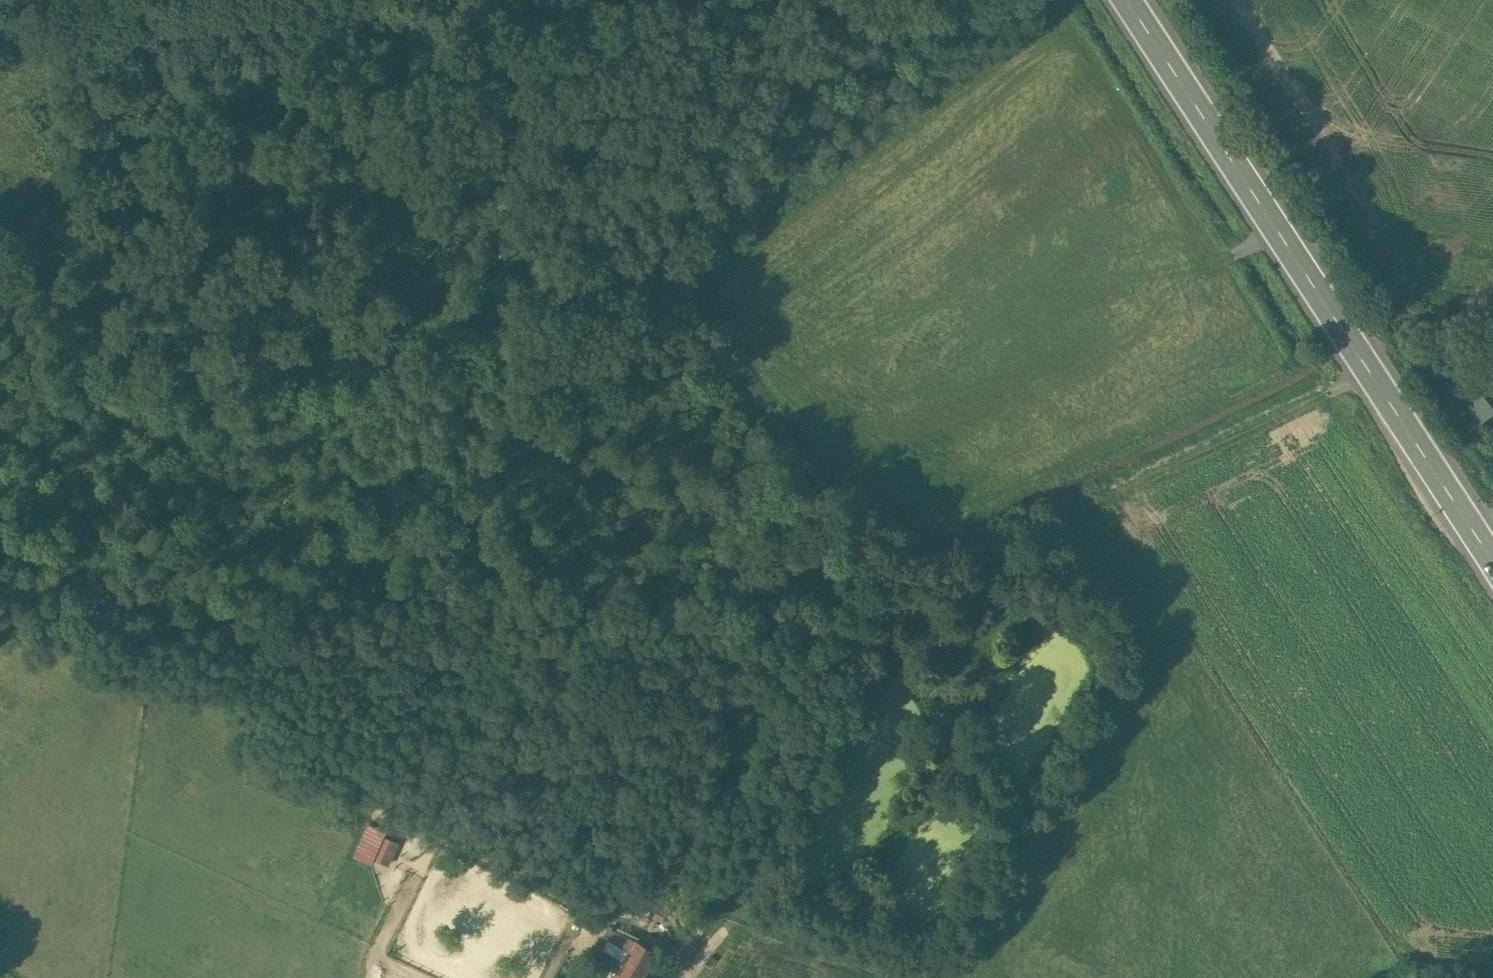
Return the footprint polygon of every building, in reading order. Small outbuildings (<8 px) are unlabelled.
[(1462,407),(1476,426),(1492,413),(1492,408),(1481,392),(1462,407)] [(384,831),(367,823),(353,855),(370,862),(375,859),(386,864),(396,842),(382,836),(384,831)] [(608,926),(590,957),(627,977),(640,977),(655,953),(608,926)]
